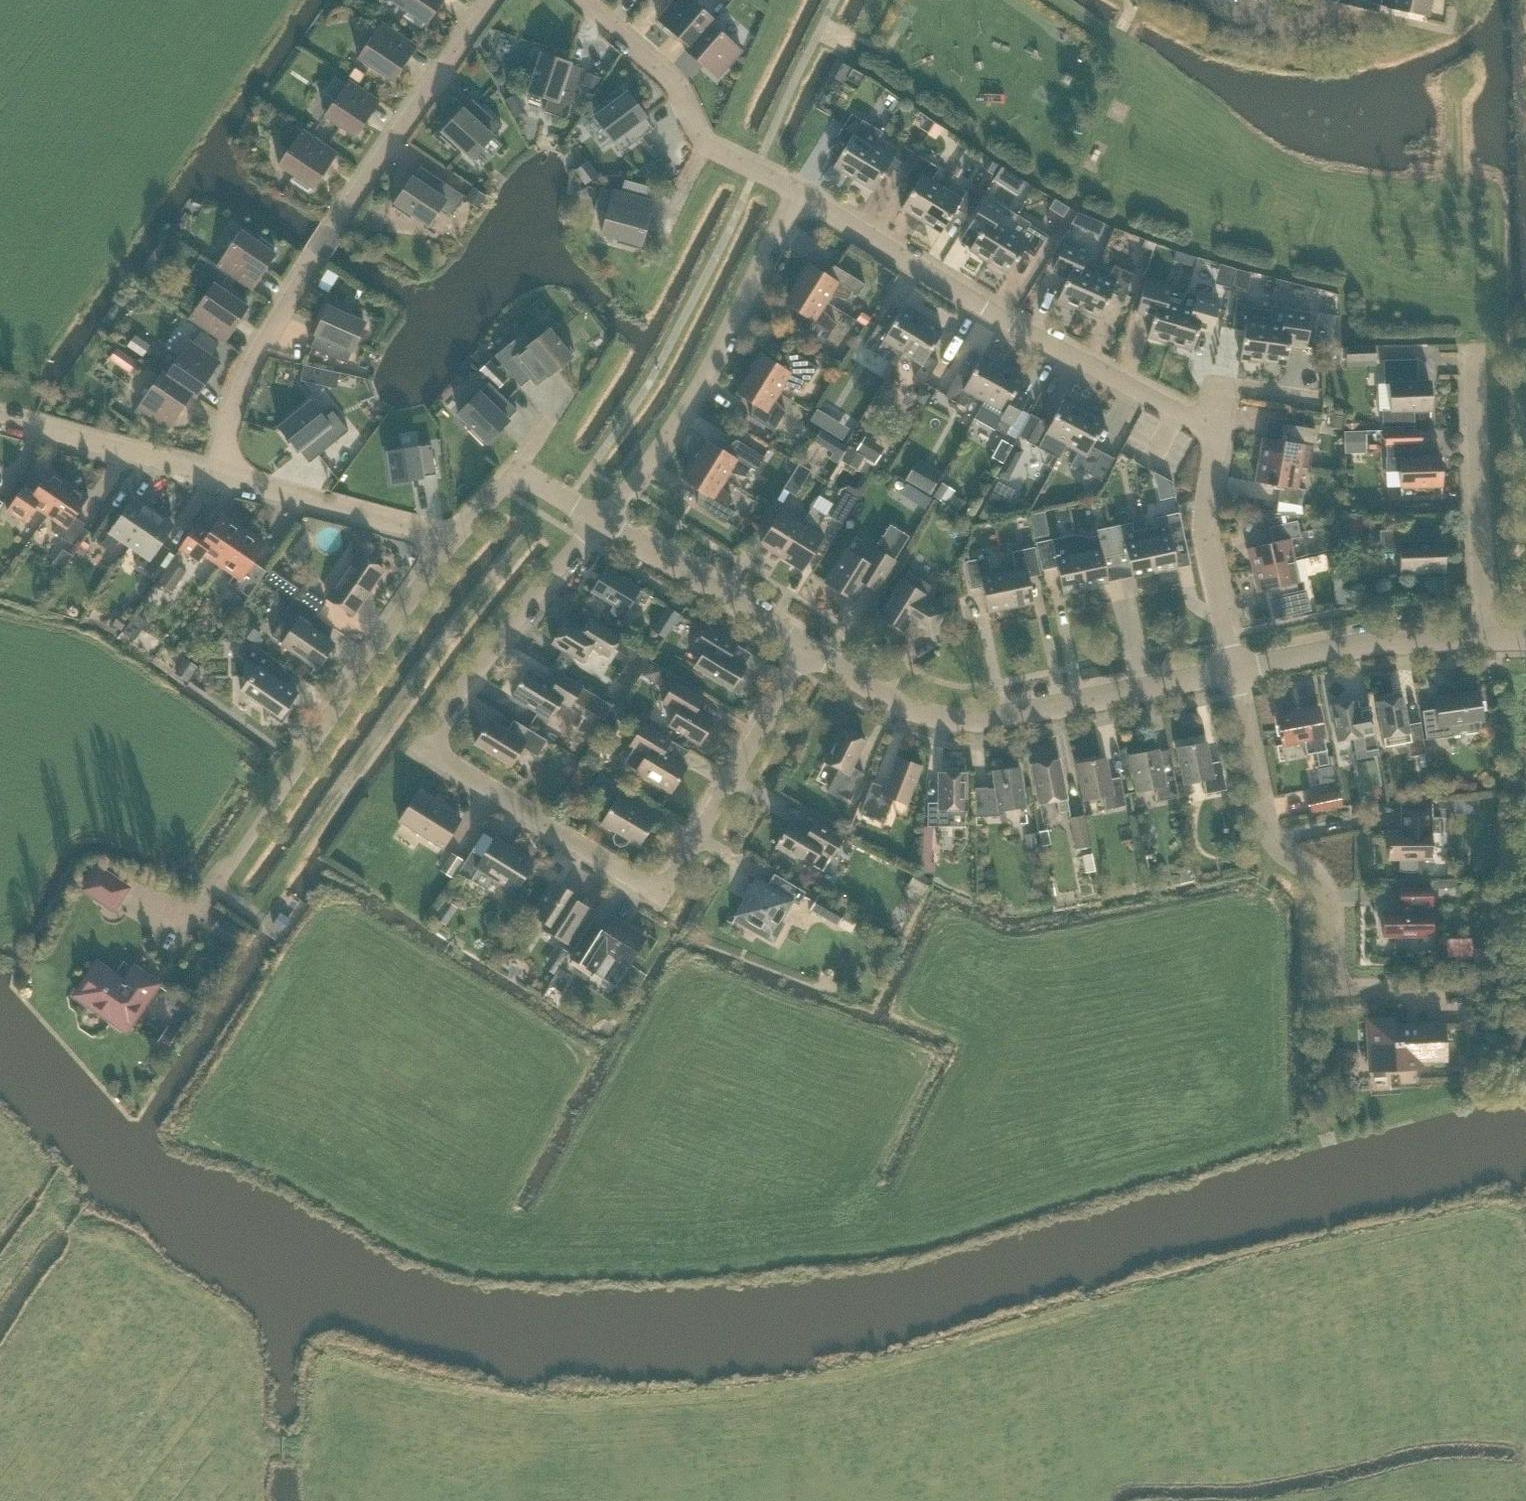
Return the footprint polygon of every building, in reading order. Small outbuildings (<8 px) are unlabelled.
[(427,25),(443,0),(393,0),(392,1),(408,12),(405,16),(421,27),(424,23),(427,25)] [(712,24),(715,21),(691,0),(675,0),(657,20),(688,47),(689,48),(710,23),(712,24)] [(717,6),(723,10),(731,0),(716,0),(717,6)] [(1387,8),(1429,17),(1432,0),(1389,0),(1387,8)] [(358,59),(393,82),(417,47),(382,23),(358,59)] [(742,51),(712,24),(710,23),(689,48),(688,47),(685,50),(717,79),(742,51)] [(537,54),(536,53),(529,73),(530,74),(531,73),(535,74),(529,92),(548,99),(544,112),(566,120),(583,69),(561,62),(562,59),(561,59),(560,60),(542,54),(541,56),(537,55),(537,54)] [(353,66),(347,75),(357,81),(363,72),(353,66)] [(857,85),(863,75),(852,69),(847,80),(857,85)] [(584,72),(581,83),(597,88),(600,76),(584,72)] [(324,91),(336,101),(325,116),(356,137),(380,102),(349,81),(346,85),(335,78),(324,91)] [(603,112),(595,118),(609,135),(622,153),(638,141),(654,129),(646,120),(639,110),(642,109),(641,108),(640,109),(628,93),(626,95),(623,91),(624,91),(623,90),(607,102),(607,103),(608,103),(611,106),(603,112)] [(458,146),(473,159),(502,126),(473,100),(457,117),(455,115),(454,116),(455,117),(442,132),(444,133),(441,136),(440,137),(455,151),(456,150),(455,149),(458,146)] [(853,179),(874,146),(882,133),(851,114),(838,136),(849,143),(834,167),(853,179)] [(935,124),(930,131),(937,135),(941,128),(935,124)] [(303,130),(300,135),(289,127),(279,141),(289,151),(279,166),(295,177),(292,180),(308,191),(311,187),(314,189),(337,154),(303,130)] [(853,179),(873,191),(888,167),(899,174),(912,152),(901,145),(894,157),(874,146),(853,179)] [(658,156),(645,166),(654,177),(667,168),(658,156)] [(916,185),(901,209),(921,221),(942,187),(932,181),(939,169),(919,156),(906,178),(916,185)] [(577,166),(587,180),(600,172),(591,157),(577,166)] [(997,166),(988,160),(983,168),(992,174),(997,166)] [(394,207),(393,208),(411,220),(411,219),(410,218),(413,215),(429,225),(441,208),(452,215),(465,196),(421,167),(408,186),(406,185),(405,186),(406,187),(395,203),(397,204),(395,208),(394,207)] [(1028,199),(1037,184),(1008,167),(999,182),(1028,199)] [(578,181),(575,190),(584,193),(587,184),(578,181)] [(619,193),(645,200),(648,188),(622,181),(619,193)] [(590,195),(598,197),(600,188),(593,186),(590,195)] [(472,187),(466,197),(477,205),(484,195),(472,187)] [(921,221),(941,233),(956,209),(966,216),(980,194),(969,187),(961,199),(942,187),(921,221)] [(646,224),(652,202),(645,200),(619,193),(600,188),(598,197),(594,210),(608,214),(602,234),(621,239),(620,243),(618,243),(618,244),(638,250),(639,249),(637,248),(638,244),(641,245),(646,226),(648,226),(648,225),(646,224)] [(1010,229),(1017,217),(987,198),(973,220),(984,226),(969,250),(989,263),(1010,229)] [(1067,209),(1053,202),(1049,209),(1062,217),(1067,209)] [(1099,222),(1094,234),(1108,240),(1113,228),(1099,222)] [(989,263),(1009,275),(1024,250),(1034,257),(1048,235),(1030,224),(1022,237),(1010,229),(989,263)] [(217,267),(252,290),(276,254),(273,252),(276,248),(260,238),(257,242),(241,231),(217,267)] [(1145,238),(1142,246),(1152,249),(1155,241),(1145,238)] [(1095,273),(1082,268),(1088,254),(1064,244),(1054,268),(1069,274),(1058,300),(1078,310),(1095,273)] [(828,276),(808,263),(796,283),(827,303),(831,295),(846,300),(852,291),(858,295),(865,284),(834,265),(828,276)] [(1095,273),(1078,310),(1099,320),(1100,319),(1112,293),(1123,298),(1133,274),(1114,266),(1108,279),(1095,273)] [(333,270),(323,289),(334,295),(343,276),(333,270)] [(1181,306),(1168,302),(1171,291),(1169,287),(1146,281),(1137,313),(1153,318),(1148,338),(1170,344),(1181,306)] [(190,319),(224,342),(249,307),(214,283),(190,319)] [(824,343),(834,328),(834,327),(836,324),(825,307),(827,303),(796,283),(784,303),(806,317),(800,327),(798,326),(798,327),(824,343)] [(1219,302),(1207,298),(1202,297),(1198,299),(1195,310),(1181,306),(1170,344),(1192,350),(1200,323),(1212,327),(1219,302)] [(1244,331),(1240,359),(1263,362),(1269,323),(1247,320),(1249,301),(1236,299),(1232,329),(1244,331)] [(320,326),(311,347),(347,364),(365,323),(347,315),(349,311),(350,312),(351,311),(331,302),(331,303),(332,304),(330,308),(328,307),(320,324),(318,324),(318,325),(320,326)] [(923,319),(903,307),(888,331),(878,325),(864,347),(883,358),(890,346),(902,353),(923,319)] [(1263,362),(1286,365),(1290,337),(1307,339),(1310,314),(1294,311),(1292,326),(1269,323),(1263,362)] [(928,356),(943,332),(923,319),(902,353),(922,365),(914,378),(925,384),(939,362),(928,356)] [(198,337),(203,329),(193,322),(188,330),(198,337)] [(531,326),(495,356),(521,387),(532,378),(537,384),(572,357),(570,355),(573,353),(574,354),(575,353),(562,337),(558,340),(549,330),(540,337),(531,326)] [(1323,334),(1323,343),(1339,343),(1339,335),(1323,334)] [(193,394),(192,395),(196,398),(220,362),(189,341),(167,375),(166,376),(193,394)] [(1375,346),(1345,348),(1345,352),(1340,352),(1341,359),(1345,358),(1346,366),(1376,364),(1375,346)] [(781,366),(761,354),(749,374),(780,393),(784,386),(799,390),(805,382),(808,384),(818,368),(791,351),(781,366)] [(118,363),(130,371),(137,360),(125,352),(118,363)] [(1003,367),(982,355),(969,380),(958,374),(945,397),(964,407),(971,394),(983,401),(1003,367)] [(1390,384),(1391,411),(1383,411),(1384,427),(1414,426),(1413,411),(1431,411),(1430,382),(1415,382),(1414,374),(1418,374),(1418,359),(1383,360),(1384,384),(1390,384)] [(1003,367),(983,401),(974,418),(1006,435),(1020,409),(1009,403),(1023,378),(1003,367)] [(169,429),(192,395),(193,394),(166,376),(167,375),(163,372),(138,408),(169,429)] [(774,432),(784,415),(786,412),(775,400),(780,393),(749,374),(736,394),(759,408),(753,418),(751,417),(774,432)] [(487,443),(501,429),(502,430),(503,429),(502,428),(509,421),(508,420),(517,410),(489,383),(458,414),(472,428),(469,431),(468,430),(468,431),(483,446),(483,445),(482,444),(485,441),(487,443)] [(924,406),(930,394),(919,388),(915,395),(917,402),(924,406)] [(1084,410),(1064,399),(1050,424),(1039,419),(1027,442),(1059,458),(1066,446),(1066,445),(1084,410)] [(311,402),(279,427),(291,443),(290,443),(291,444),(293,443),(309,463),(349,431),(333,411),(324,418),(311,402)] [(1091,446),(1105,421),(1084,410),(1066,445),(1066,446),(1078,452),(1071,465),(1102,481),(1114,459),(1091,446)] [(1328,428),(1341,430),(1343,418),(1330,416),(1328,428)] [(1291,425),(1288,442),(1263,438),(1259,460),(1301,467),(1309,468),(1316,429),(1291,425)] [(827,449),(834,437),(821,430),(814,442),(827,449)] [(1386,445),(1387,445),(1387,469),(1400,468),(1401,487),(1442,486),(1441,457),(1421,458),(1421,444),(1421,430),(1385,431),(1386,445)] [(1346,432),(1346,453),(1365,452),(1364,431),(1346,432)] [(865,434),(855,449),(874,461),(884,447),(865,434)] [(728,453),(707,441),(695,461),(726,480),(731,472),(746,477),(748,474),(751,468),(757,471),(766,458),(737,440),(728,453)] [(412,481),(414,481),(413,478),(436,474),(432,445),(388,452),(393,483),(412,479),(412,481)] [(848,449),(844,457),(855,464),(860,456),(848,449)] [(1305,488),(1298,488),(1301,467),(1259,460),(1255,482),(1281,486),(1279,503),(1304,505),(1305,488)] [(695,461),(683,481),(703,493),(697,504),(727,522),(733,512),(727,507),(732,498),(721,487),(726,480),(695,461)] [(784,489),(795,496),(811,471),(799,464),(784,489)] [(912,464),(905,478),(929,492),(937,478),(912,464)] [(69,483),(50,470),(31,496),(21,489),(6,509),(25,522),(35,507),(47,516),(69,483)] [(942,481),(933,495),(946,503),(954,489),(942,481)] [(1129,484),(1131,492),(1137,491),(1136,482),(1129,484)] [(75,516),(89,497),(69,483),(47,516),(58,523),(52,532),(70,545),(85,524),(75,516)] [(856,499),(844,492),(829,517),(841,524),(856,499)] [(1001,514),(1008,502),(991,493),(985,505),(1001,514)] [(153,512),(133,499),(121,516),(112,509),(92,539),(111,551),(119,538),(130,546),(153,512)] [(1300,515),(1301,505),(1278,503),(1274,514),(1300,515)] [(802,523),(781,510),(761,543),(782,556),(802,523)] [(162,543),(173,526),(153,512),(130,546),(141,553),(135,562),(154,575),(171,550),(162,543)] [(1037,513),(1038,537),(1054,536),(1053,513),(1037,513)] [(1190,565),(1184,539),(1179,513),(1156,518),(1159,536),(1147,538),(1155,573),(1177,568),(1190,565)] [(1270,526),(1296,520),(1295,515),(1267,514),(1270,526)] [(197,524),(195,528),(180,549),(199,562),(205,554),(220,564),(243,530),(222,516),(210,532),(197,524)] [(1363,537),(1362,517),(1347,518),(1349,539),(1363,537)] [(1294,561),(1289,539),(1301,537),(1297,521),(1270,527),(1273,543),(1248,548),(1253,570),(1294,561)] [(782,556),(803,569),(823,536),(802,523),(782,556)] [(1132,577),(1132,578),(1155,573),(1147,538),(1136,541),(1132,523),(1109,527),(1120,579),(1132,577)] [(1109,527),(1097,530),(1098,535),(1087,538),(1075,535),(1085,588),(1108,583),(1108,582),(1120,579),(1109,527)] [(1401,573),(1445,571),(1444,542),(1419,543),(1418,529),(1380,530),(1380,554),(1400,553),(1401,573)] [(251,566),(265,545),(243,530),(220,564),(235,574),(229,583),(249,596),(263,575),(251,566)] [(1041,570),(1058,567),(1063,593),(1085,588),(1075,535),(1074,535),(1062,537),(1036,543),(1041,570)] [(84,540),(77,550),(83,555),(90,544),(84,540)] [(63,547),(52,564),(62,570),(73,554),(63,547)] [(1011,608),(1034,603),(1028,577),(1040,575),(1034,547),(1011,552),(1015,570),(1004,573),(1011,608)] [(879,586),(895,560),(874,548),(866,561),(847,550),(826,584),(853,601),(867,578),(879,586)] [(352,615),(384,569),(359,552),(327,598),(352,615)] [(989,612),(1011,608),(1004,573),(991,575),(987,557),(965,562),(971,589),(983,587),(989,612)] [(1275,617),(1309,609),(1305,592),(1299,593),(1296,583),(1299,582),(1294,561),(1253,570),(1258,592),(1273,589),(1275,598),(1272,599),(1275,617)] [(185,572),(171,562),(156,583),(171,593),(185,572)] [(644,605),(650,596),(640,590),(640,589),(606,568),(592,591),(614,605),(610,612),(622,619),(634,598),(644,605)] [(325,603),(302,587),(301,589),(271,569),(264,580),(293,600),(295,598),(318,614),(325,603)] [(931,635),(945,612),(924,600),(927,596),(926,596),(931,587),(907,571),(879,616),(904,632),(910,622),(931,635)] [(279,621),(282,623),(274,636),(273,635),(272,636),(316,666),(332,644),(309,628),(317,616),(294,600),(279,621)] [(665,638),(680,614),(668,607),(654,631),(665,638)] [(121,630),(126,621),(118,616),(113,625),(121,630)] [(588,618),(582,629),(593,636),(600,625),(588,618)] [(139,626),(128,620),(120,633),(131,639),(139,626)] [(593,636),(582,629),(567,620),(552,644),(583,662),(592,647),(608,657),(620,638),(600,625),(593,636)] [(732,690),(746,666),(726,653),(732,642),(707,627),(696,645),(704,651),(694,667),(732,690)] [(281,718),(298,693),(277,679),(285,667),(251,643),(243,656),(257,666),(241,690),(281,718)] [(628,668),(639,675),(648,659),(637,653),(628,668)] [(197,667),(184,658),(174,673),(188,682),(197,667)] [(649,662),(642,674),(653,681),(661,669),(649,662)] [(571,707),(583,688),(561,674),(554,686),(528,670),(512,696),(550,719),(561,701),(571,707)] [(700,743),(713,721),(697,711),(688,706),(695,694),(675,682),(663,702),(678,710),(669,725),(700,743)] [(1426,739),(1451,736),(1477,732),(1480,727),(1480,722),(1483,721),(1479,691),(1434,698),(1436,709),(1422,711),(1426,739)] [(704,699),(695,694),(688,706),(697,711),(704,699)] [(1420,722),(1408,725),(1402,697),(1377,702),(1385,747),(1409,742),(1411,756),(1426,754),(1420,722)] [(1356,753),(1377,749),(1375,739),(1373,725),(1362,727),(1357,701),(1331,706),(1337,741),(1353,738),(1356,753)] [(611,716),(628,726),(633,718),(615,708),(611,716)] [(1330,764),(1319,708),(1277,716),(1283,745),(1305,741),(1308,754),(1317,752),(1320,766),(1330,764)] [(538,756),(547,740),(522,725),(515,735),(490,720),(475,744),(511,766),(523,747),(538,756)] [(628,765),(637,771),(671,792),(687,766),(662,751),(669,739),(643,724),(631,745),(633,747),(626,760),(628,765)] [(852,767),(865,741),(841,729),(825,762),(839,769),(828,789),(850,800),(864,773),(852,767)] [(1206,794),(1227,789),(1221,761),(1209,763),(1205,742),(1179,747),(1186,784),(1203,780),(1206,794)] [(1179,797),(1173,768),(1161,771),(1157,750),(1131,755),(1138,791),(1155,788),(1158,801),(1179,797)] [(907,804),(921,767),(897,757),(885,787),(872,782),(860,814),(884,823),(893,799),(907,804)] [(1106,810),(1126,806),(1121,777),(1108,779),(1104,758),(1078,763),(1086,800),(1103,797),(1106,810)] [(1059,812),(1069,810),(1059,759),(1031,765),(1039,804),(1057,800),(1059,812)] [(1356,764),(1362,793),(1380,790),(1374,760),(1356,764)] [(976,817),(1000,816),(999,810),(1025,807),(1020,767),(993,771),(995,787),(975,788),(976,817)] [(587,775),(577,770),(568,786),(577,791),(587,775)] [(602,823),(616,831),(612,837),(614,843),(620,847),(625,845),(629,839),(640,846),(655,820),(618,798),(624,787),(600,773),(591,789),(614,803),(602,823)] [(965,826),(965,810),(966,773),(940,773),(939,803),(928,803),(928,826),(965,826)] [(1428,798),(1427,784),(1413,785),(1414,800),(1428,798)] [(1310,812),(1342,806),(1339,791),(1307,798),(1310,812)] [(461,818),(418,792),(400,822),(443,848),(461,818)] [(1439,799),(1439,807),(1453,807),(1452,799),(1439,799)] [(1401,806),(1401,819),(1401,831),(1389,831),(1389,859),(1399,859),(1399,871),(1402,872),(1405,873),(1408,873),(1412,873),(1415,872),(1419,871),(1419,859),(1432,859),(1432,833),(1440,833),(1442,833),(1442,831),(1443,830),(1443,828),(1443,826),(1443,823),(1443,822),(1443,819),(1442,817),(1440,817),(1431,817),(1431,805),(1401,806)] [(565,810),(559,819),(568,824),(573,816),(565,810)] [(1084,815),(1069,818),(1076,849),(1091,846),(1084,815)] [(815,837),(822,825),(814,820),(807,832),(815,837)] [(777,846),(811,866),(812,865),(822,871),(830,857),(831,858),(843,837),(822,825),(815,837),(807,832),(791,822),(777,846)] [(1139,826),(1142,841),(1151,840),(1148,824),(1139,826)] [(1038,832),(1041,847),(1050,845),(1047,830),(1038,832)] [(1024,834),(1027,849),(1036,847),(1033,833),(1024,834)] [(515,889),(532,863),(495,839),(483,858),(472,851),(458,873),(470,880),(479,867),(515,889)] [(439,870),(451,878),(463,860),(451,852),(439,870)] [(1081,856),(1085,873),(1095,871),(1092,854),(1081,856)] [(84,889),(114,910),(129,888),(99,867),(84,889)] [(921,895),(929,880),(915,872),(907,887),(921,895)] [(798,905),(805,892),(777,876),(770,888),(757,880),(737,915),(761,929),(759,932),(773,940),(783,923),(779,921),(791,901),(798,905)] [(567,943),(585,914),(572,905),(578,896),(552,880),(531,914),(555,929),(552,934),(567,943)] [(1401,904),(1401,912),(1382,912),(1382,936),(1432,936),(1432,911),(1431,911),(1431,905),(1432,905),(1432,889),(1401,889),(1401,904)] [(845,911),(846,910),(818,895),(809,911),(837,926),(841,918),(845,911)] [(443,919),(452,907),(445,902),(436,914),(443,919)] [(845,911),(841,918),(852,924),(856,917),(845,911)] [(282,931),(290,919),(280,912),(272,924),(282,931)] [(589,929),(574,952),(598,966),(596,969),(616,982),(628,964),(629,965),(645,938),(612,918),(601,936),(589,929)] [(1447,938),(1447,956),(1472,955),(1472,937),(1447,938)] [(557,945),(550,957),(560,964),(568,952),(557,945)] [(122,1027),(129,1025),(158,984),(135,968),(125,982),(100,966),(96,967),(76,995),(122,1027)] [(170,996),(165,1004),(189,1018),(194,1010),(170,996)] [(1367,1019),(1370,1071),(1414,1069),(1414,1061),(1446,1060),(1444,1023),(1394,1025),(1393,1018),(1367,1019)] [(157,1041),(168,1048),(176,1036),(165,1029),(157,1041)] [(1463,1059),(1463,1076),(1476,1075),(1476,1059),(1463,1059)]
